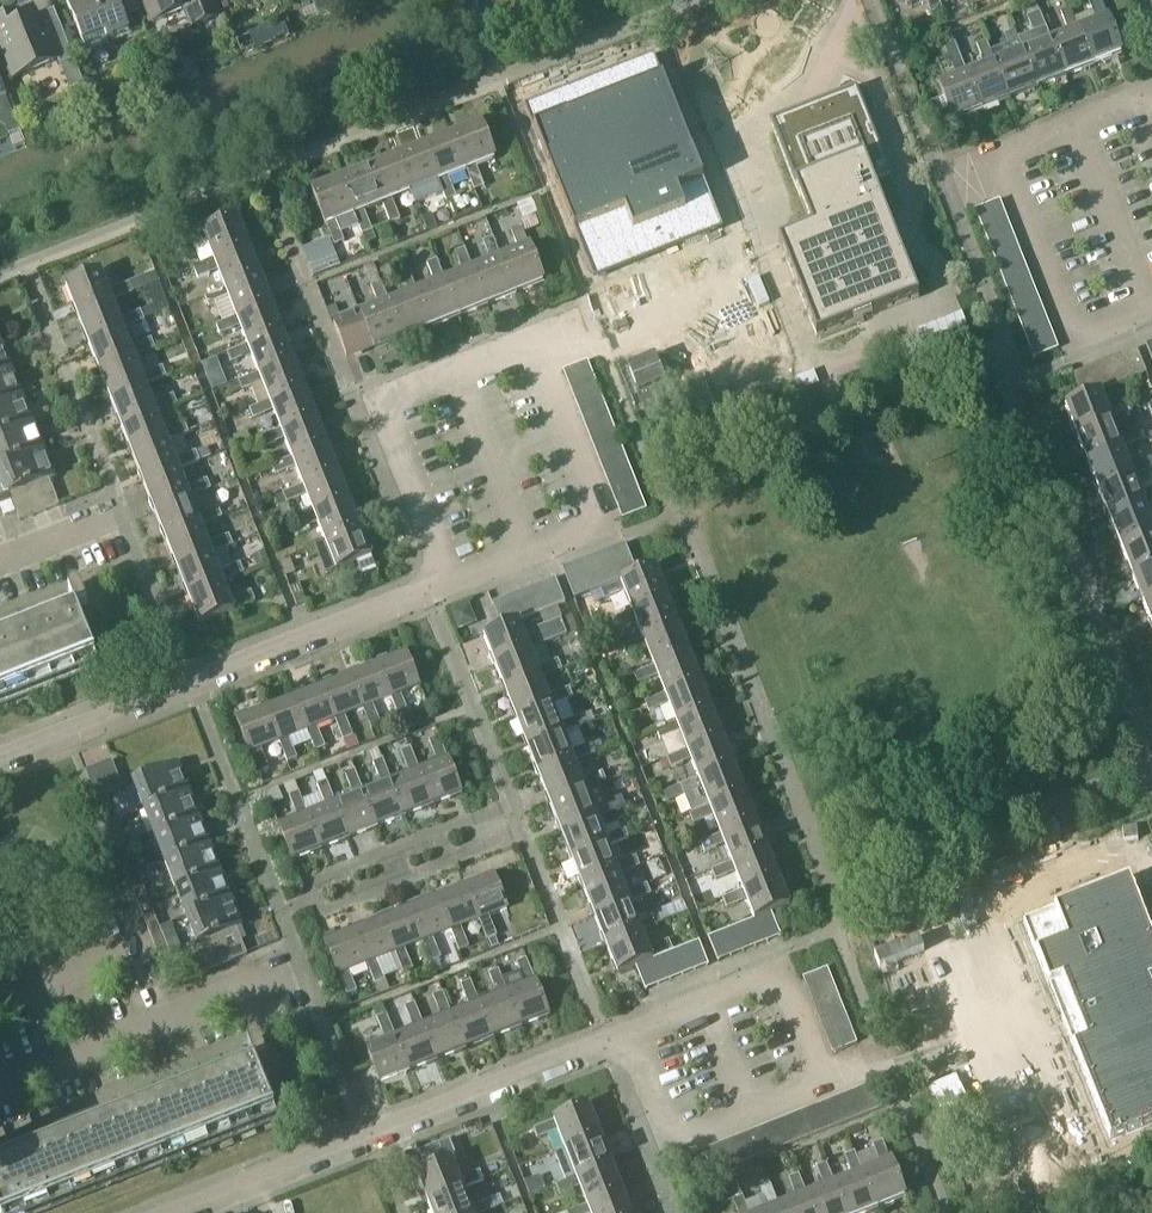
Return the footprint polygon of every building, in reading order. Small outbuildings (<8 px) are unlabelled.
[(88,53),(109,44),(107,38),(130,29),(118,0),(67,0),(88,53)] [(221,16),(222,16),(216,0),(144,0),(153,22),(184,10),(191,28),(221,16)] [(932,16),(944,11),(942,6),(941,6),(942,5),(940,0),(926,0),(932,16)] [(1090,2),(1094,11),(1095,13),(1104,10),(1100,0),(1095,0),(1090,2)] [(1052,41),(1066,75),(1094,65),(1080,30),(1072,9),(1062,13),(1070,34),(1053,41),(1052,41)] [(0,19),(0,43),(5,55),(0,57),(0,77),(11,72),(14,78),(59,60),(61,65),(70,88),(78,85),(84,83),(75,59),(74,58),(75,58),(64,32),(62,28),(40,37),(33,18),(22,22),(18,12),(0,19)] [(1024,52),(1038,86),(1066,75),(1052,41),(1041,13),(1028,18),(1034,33),(1019,38),(1019,39),(1024,52)] [(1080,30),(1094,65),(1123,53),(1109,18),(1098,23),(1080,30)] [(875,42),(870,29),(856,34),(862,47),(875,42)] [(901,30),(896,32),(901,43),(906,41),(901,30)] [(996,62),(1010,97),(1038,86),(1024,52),(1019,39),(1016,31),(1005,35),(1009,45),(991,52),(996,63),(996,62)] [(986,67),(968,74),(982,108),(1010,97),(996,62),(996,63),(991,52),(988,42),(978,46),(986,67)] [(953,119),(982,108),(968,74),(967,74),(955,43),(945,48),(957,78),(939,85),(945,99),(930,104),(937,120),(951,115),(953,119)] [(650,57),(525,107),(538,139),(542,150),(591,273),(681,237),(684,245),(710,235),(723,229),(659,68),(654,55),(650,57)] [(859,94),(772,128),(812,229),(779,242),(817,339),(919,298),(874,183),(891,176),(859,94)] [(483,124),(454,135),(468,171),(497,159),(483,124)] [(468,171),(454,135),(426,146),(440,182),(468,171)] [(440,182),(426,146),(398,157),(412,192),(439,182),(440,182)] [(412,192),(398,157),(369,168),(384,204),(383,204),(391,224),(401,220),(393,200),(412,192)] [(384,204),(369,168),(341,180),(355,215),(383,204),(384,204)] [(485,186),(480,174),(470,178),(475,190),(485,186)] [(358,223),(355,215),(341,180),(312,191),(326,226),(327,225),(335,246),(345,242),(342,233),(359,226),(358,223)] [(452,185),(442,189),(444,193),(447,201),(457,197),(452,185)] [(536,199),(521,206),(526,221),(542,214),(536,199)] [(977,210),(982,222),(1006,212),(1001,200),(977,210)] [(982,222),(987,234),(1011,225),(1006,212),(982,222)] [(431,214),(422,218),(427,232),(437,228),(431,214)] [(208,243),(215,261),(250,247),(239,218),(204,232),(204,234),(184,241),(188,252),(208,243)] [(368,219),(358,223),(359,226),(363,235),(364,235),(373,231),(368,219)] [(987,234),(992,247),(1016,237),(1011,225),(987,234)] [(519,252),(503,258),(517,294),(546,282),(532,247),(529,248),(521,228),(511,232),(519,252)] [(1021,249),(1016,237),(992,247),(997,259),(1021,249)] [(489,305),(517,294),(503,258),(502,259),(494,238),(484,242),(492,263),(475,269),(489,305)] [(250,247),(215,261),(226,289),(261,274),(250,247)] [(471,261),(466,249),(456,252),(461,265),(471,261)] [(997,259),(1002,271),(1026,262),(1021,249),(997,259)] [(310,266),(315,276),(340,266),(336,256),(310,266)] [(438,259),(427,263),(432,275),(442,271),(438,259)] [(1002,271),(1007,284),(1031,274),(1026,262),(1002,271)] [(206,264),(195,269),(198,278),(210,274),(206,264)] [(448,280),(462,316),(489,305),(475,269),(448,280)] [(414,282),(409,270),(399,274),(400,276),(404,286),(414,282)] [(67,286),(78,314),(113,300),(102,272),(67,286)] [(226,289),(237,318),(273,303),(261,274),(226,289)] [(1007,284),(1012,296),(1036,286),(1031,274),(1007,284)] [(143,278),(130,283),(134,293),(147,287),(143,278)] [(375,350),(405,338),(391,303),(390,303),(382,280),(372,284),(380,307),(335,325),(347,357),(374,346),(375,350)] [(418,292),(433,327),(462,316),(448,280),(418,292)] [(1012,296),(1016,308),(1041,299),(1036,286),(1012,296)] [(206,297),(210,307),(221,302),(217,292),(206,297)] [(418,292),(391,303),(405,338),(433,327),(418,292)] [(1016,308),(1021,321),(1046,311),(1041,299),(1016,308)] [(113,301),(113,300),(78,314),(89,343),(124,329),(113,301)] [(273,303),(237,318),(217,326),(221,336),(241,327),(248,346),(284,330),(273,303)] [(153,306),(141,312),(144,320),(162,312),(159,304),(153,306)] [(1021,321),(1026,333),(1051,323),(1046,311),(1021,321)] [(129,316),(133,325),(145,321),(144,320),(141,312),(129,316)] [(923,343),(968,326),(962,312),(918,329),(923,343)] [(1026,333),(1031,346),(1056,336),(1051,323),(1026,333)] [(124,329),(89,343),(100,371),(136,357),(124,329)] [(252,356),(259,374),(295,359),(284,330),(248,346),(228,354),(232,364),(252,356)] [(1061,348),(1056,336),(1031,346),(1036,358),(1061,348)] [(140,344),(144,353),(156,349),(153,340),(152,340),(140,344)] [(12,370),(1,343),(0,344),(0,375),(12,370)] [(1136,349),(1125,354),(1135,379),(1147,374),(1137,349),(1136,349)] [(1122,384),(1135,379),(1125,354),(1112,359),(1122,384)] [(136,357),(100,371),(112,399),(147,385),(136,357)] [(306,387),(295,359),(259,374),(270,402),(306,387)] [(1109,388),(1122,384),(1112,359),(1100,364),(1109,388)] [(593,374),(588,362),(564,371),(569,384),(593,374)] [(1102,391),(1109,388),(1100,364),(1087,369),(1097,394),(1102,391)] [(163,368),(151,372),(155,381),(167,377),(163,368)] [(1097,394),(1087,369),(1075,374),(1084,399),(1097,394)] [(0,375),(0,406),(23,397),(12,370),(0,375)] [(814,370),(796,377),(802,391),(819,383),(814,370)] [(222,372),(207,377),(212,390),(227,385),(222,372)] [(574,396),(598,386),(593,374),(569,384),(574,396)] [(239,383),(242,391),(254,386),(250,376),(238,381),(239,383)] [(239,383),(228,387),(231,395),(242,391),(239,383)] [(154,403),(147,385),(112,399),(123,427),(158,413),(158,412),(178,404),(174,395),(154,403)] [(603,398),(598,386),(574,396),(579,408),(603,398)] [(281,430),(317,414),(306,387),(270,402),(281,430)] [(1084,399),(1066,406),(1078,435),(1113,421),(1102,391),(1097,394),(1084,399)] [(0,406),(0,437),(33,424),(23,397),(0,406)] [(584,420),(608,411),(603,398),(579,408),(584,420)] [(1121,418),(1125,416),(1133,413),(1129,403),(1117,407),(1121,418)] [(250,409),(254,419),(266,414),(262,404),(250,409)] [(613,423),(608,411),(584,420),(589,432),(613,423)] [(169,441),(158,413),(123,427),(134,455),(169,441)] [(293,458),(328,442),(317,414),(281,430),(293,458)] [(1113,421),(1078,435),(1089,463),(1124,448),(1135,444),(1125,416),(1121,418),(1113,421)] [(593,445),(617,435),(613,423),(589,432),(593,445)] [(0,437),(0,468),(44,451),(33,424),(0,437)] [(186,424),(174,429),(177,438),(189,433),(186,424)] [(261,438),(265,447),(277,443),(273,433),(261,438)] [(622,447),(617,435),(593,445),(598,457),(622,447)] [(169,441),(134,455),(145,483),(180,469),(169,441)] [(328,442),(293,458),(273,466),(277,476),(297,468),(304,486),(339,470),(328,442)] [(603,469),(627,459),(622,447),(598,457),(603,469)] [(1124,448),(1089,463),(1100,491),(1135,477),(1135,476),(1124,448)] [(0,468),(0,470),(9,494),(10,496),(23,491),(36,486),(50,481),(55,478),(44,451),(0,468)] [(1151,458),(1141,462),(1139,463),(1143,473),(1151,469),(1151,460),(1151,458)] [(632,472),(627,459),(603,469),(608,481),(632,472)] [(180,469),(145,483),(156,511),(191,498),(191,497),(211,489),(208,480),(188,488),(180,469)] [(339,470),(304,486),(284,494),(288,504),(308,496),(315,514),(350,498),(339,470)] [(613,493),(637,484),(632,472),(608,481),(613,493)] [(1100,491),(1110,519),(1136,508),(1146,504),(1151,502),(1151,490),(1142,494),(1135,477),(1100,491)] [(36,486),(46,512),(60,507),(50,481),(36,486)] [(637,484),(613,493),(618,506),(642,496),(637,484)] [(33,517),(46,512),(36,486),(23,491),(33,517)] [(23,491),(10,496),(17,512),(21,521),(33,517),(23,491)] [(2,510),(5,517),(17,512),(10,496),(9,494),(0,497),(0,505),(2,510)] [(647,509),(642,496),(618,506),(623,518),(647,509)] [(156,511),(167,540),(203,526),(191,498),(156,511)] [(315,514),(326,542),(361,526),(350,498),(315,514)] [(1110,519),(1121,546),(1121,547),(1136,541),(1151,534),(1151,518),(1146,504),(1136,508),(1110,519)] [(294,522),(298,532),(299,532),(310,527),(306,517),(294,522)] [(214,554),(203,526),(167,540),(178,568),(214,554)] [(373,556),(361,526),(326,542),(306,550),(310,559),(319,556),(326,575),(373,556)] [(1121,547),(1133,575),(1136,574),(1151,568),(1151,534),(1136,541),(1121,547)] [(230,536),(218,541),(222,550),(233,545),(230,536)] [(625,579),(638,574),(626,544),(613,549),(615,554),(625,579)] [(621,581),(625,579),(615,554),(613,549),(600,554),(603,559),(613,584),(621,581)] [(265,551),(253,556),(257,567),(269,562),(265,551)] [(214,554),(178,568),(189,596),(225,582),(214,554)] [(590,564),(600,589),(613,584),(603,559),(600,554),(588,559),(590,564)] [(282,563),(287,576),(295,572),(290,559),(282,563)] [(577,569),(587,594),(600,589),(590,564),(588,559),(575,564),(577,569)] [(587,594),(577,569),(575,564),(562,569),(574,599),(587,594)] [(632,610),(667,595),(656,567),(638,574),(625,579),(621,581),(625,592),(632,610)] [(1133,575),(1136,585),(1144,603),(1151,600),(1151,568),(1136,574),(1133,575)] [(543,583),(553,607),(565,603),(554,572),(541,577),(543,583)] [(553,607),(543,583),(541,577),(528,582),(530,588),(540,612),(553,607)] [(189,596),(201,624),(236,610),(225,582),(189,596)] [(540,612),(530,588),(528,582),(515,587),(518,593),(527,617),(540,612)] [(0,641),(0,698),(97,660),(78,611),(88,607),(81,588),(79,587),(78,586),(76,586),(74,586),(73,587),(71,589),(70,590),(70,591),(77,610),(0,641)] [(617,595),(613,586),(601,590),(605,600),(617,595)] [(514,622),(519,620),(520,620),(527,617),(518,593),(515,587),(503,593),(505,598),(514,622)] [(240,597),(244,606),(256,601),(252,592),(240,597)] [(502,627),(514,622),(505,598),(503,593),(490,598),(492,603),(502,627)] [(643,638),(678,624),(667,595),(632,610),(643,638)] [(1144,603),(1151,623),(1151,600),(1144,603)] [(627,623),(623,613),(612,618),(616,628),(627,623)] [(572,616),(562,620),(568,635),(577,631),(572,616)] [(502,627),(483,635),(495,664),(531,650),(531,649),(568,635),(561,619),(533,631),(535,637),(528,640),(520,620),(519,620),(514,622),(502,627)] [(654,665),(689,652),(678,624),(643,638),(647,647),(654,665)] [(531,650),(495,664),(506,692),(542,678),(531,650)] [(420,687),(406,651),(378,662),(392,698),(420,687)] [(666,694),(701,680),(689,652),(654,665),(634,673),(638,684),(659,676),(666,694)] [(547,665),(551,675),(562,670),(563,670),(559,660),(558,660),(547,665)] [(392,698),(378,662),(349,673),(364,709),(392,698)] [(364,709),(349,673),(321,685),(335,720),(364,709)] [(542,678),(506,692),(517,721),(554,706),(542,678)] [(712,708),(701,680),(666,694),(645,702),(649,712),(670,704),(677,721),(712,708)] [(335,720),(321,685),(293,695),(308,731),(335,720)] [(558,693),(562,703),(574,698),(570,688),(558,693)] [(308,731),(293,695),(265,706),(279,743),(308,731)] [(409,714),(404,702),(395,706),(399,718),(409,714)] [(279,743),(265,706),(236,718),(250,754),(279,743)] [(554,706),(517,721),(528,749),(565,734),(554,706)] [(723,736),(712,708),(677,721),(680,731),(688,750),(723,736)] [(381,725),(377,713),(367,717),(371,729),(381,725)] [(569,721),(573,731),(584,726),(585,726),(581,716),(580,716),(569,721)] [(353,736),(349,724),(339,728),(343,740),(353,736)] [(672,735),(668,725),(656,730),(660,739),(672,735)] [(565,734),(528,749),(539,776),(576,762),(595,754),(592,744),(572,752),(565,734)] [(325,747),(321,735),(311,739),(315,751),(325,747)] [(692,760),(699,778),(734,764),(723,736),(688,750),(692,760)] [(444,749),(439,737),(429,741),(430,742),(434,753),(444,749)] [(297,758),(293,747),(283,750),(283,752),(287,762),(297,759),(297,758)] [(416,760),(411,748),(401,752),(401,753),(406,764),(416,760)] [(672,768),(683,763),(679,753),(668,758),(672,768)] [(265,759),(265,758),(255,762),(259,773),(269,770),(265,759)] [(438,762),(420,769),(434,804),(461,793),(448,758),(438,762)] [(388,771),(383,759),(373,763),(373,764),(378,775),(388,771)] [(112,760),(85,770),(96,797),(107,793),(107,794),(123,788),(112,760)] [(576,762),(539,776),(551,805),(587,790),(576,762)] [(745,792),(734,764),(699,778),(663,792),(667,802),(683,796),(690,814),(701,809),(710,806),(745,792)] [(133,783),(144,809),(188,791),(178,765),(133,783)] [(406,815),(434,804),(420,769),(409,773),(392,780),(406,815)] [(323,770),(313,774),(318,786),(328,782),(323,770)] [(355,771),(355,770),(345,774),(350,786),(360,782),(355,771)] [(591,777),(595,787),(602,784),(607,782),(603,773),(603,772),(591,777)] [(363,791),(378,826),(406,815),(392,780),(363,791)] [(295,781),(284,786),(286,792),(297,787),(295,781)] [(318,786),(321,793),(302,800),(304,804),(307,813),(322,848),(350,837),(336,802),(328,782),(318,786)] [(587,790),(551,805),(562,833),(598,819),(627,807),(623,797),(609,803),(602,784),(595,787),(587,790)] [(144,809),(154,836),(199,818),(188,791),(144,809)] [(336,802),(350,837),(378,826),(363,791),(353,795),(336,802)] [(294,808),(304,804),(302,800),(299,792),(289,796),(294,808)] [(721,834),(756,820),(745,792),(710,806),(714,816),(721,834)] [(107,793),(96,797),(106,823),(117,819),(107,794),(107,793)] [(705,819),(701,809),(690,814),(694,824),(705,819)] [(307,813),(278,824),(292,859),(322,848),(307,813)] [(154,836),(165,863),(210,845),(199,818),(154,836)] [(127,846),(117,819),(106,823),(117,850),(127,846)] [(598,819),(562,833),(573,861),(609,846),(629,838),(625,829),(606,837),(598,819)] [(732,862),(767,848),(756,820),(721,834),(725,844),(732,862)] [(716,848),(712,837),(701,842),(705,852),(716,848)] [(165,863),(175,889),(220,872),(210,845),(165,863)] [(138,873),(127,846),(117,850),(127,877),(138,873)] [(609,846),(573,861),(584,889),(620,874),(609,846)] [(736,872),(743,891),(778,876),(767,848),(732,862),(736,872)] [(624,861),(628,871),(640,866),(636,856),(636,857),(624,861)] [(728,875),(724,866),(712,870),(716,880),(728,875)] [(175,889),(186,916),(231,899),(220,872),(175,889)] [(148,899),(138,873),(127,877),(138,903),(148,899)] [(479,920),(508,909),(494,874),(465,885),(479,920)] [(620,874),(584,889),(595,917),(631,902),(620,874)] [(772,913),(790,906),(778,876),(743,891),(755,920),(759,918),(772,913)] [(1131,879),(1023,921),(1049,987),(1061,982),(1072,1010),(1060,1014),(1111,1142),(1151,1126),(1151,933),(1131,879)] [(635,889),(639,899),(651,894),(647,885),(647,884),(635,889)] [(479,920),(465,885),(437,896),(451,932),(479,920)] [(739,904),(735,894),(723,899),(727,909),(739,904)] [(451,932),(437,896),(410,907),(423,943),(451,932)] [(159,926),(148,899),(138,903),(148,930),(159,926)] [(242,927),(231,899),(186,916),(197,944),(210,939),(223,934),(237,929),(242,927)] [(631,902),(595,917),(606,945),(643,931),(631,902)] [(423,943),(410,907),(382,918),(396,954),(423,943)] [(646,917),(650,927),(662,922),(658,913),(646,917)] [(759,918),(769,943),(782,937),(772,913),(759,918)] [(382,918),(353,930),(368,965),(396,954),(382,918)] [(756,948),(769,943),(759,918),(755,920),(746,923),(756,948)] [(744,953),(756,948),(746,923),(734,928),(744,953)] [(497,936),(492,924),(482,928),(487,940),(497,936)] [(170,955),(159,926),(148,930),(159,959),(170,955)] [(242,927),(237,929),(242,941),(247,939),(242,926),(242,927)] [(734,928),(721,933),(731,957),(744,953),(734,928)] [(242,941),(237,929),(223,934),(234,961),(247,955),(242,941)] [(368,965),(353,930),(324,941),(338,976),(368,965)] [(643,931),(606,945),(618,974),(637,967),(649,962),(652,960),(654,960),(643,931)] [(718,962),(731,957),(721,933),(709,938),(718,962)] [(223,934),(210,939),(221,966),(234,961),(223,934)] [(465,936),(455,940),(455,941),(459,952),(469,948),(465,936)] [(496,938),(489,940),(492,948),(499,946),(496,938)] [(210,939),(197,944),(208,971),(221,966),(210,939)] [(657,945),(661,955),(673,951),(673,950),(669,941),(669,940),(657,945)] [(699,942),(687,947),(696,971),(709,966),(699,942)] [(196,976),(208,971),(197,944),(185,949),(196,976)] [(437,947),(427,951),(431,963),(441,959),(437,947)] [(684,976),(696,971),(687,947),(674,952),(684,976)] [(671,981),(684,976),(674,952),(662,957),(671,981)] [(414,969),(409,957),(399,961),(404,973),(414,969)] [(649,962),(659,986),(671,981),(662,957),(654,960),(652,960),(649,962)] [(507,991),(521,1026),(550,1015),(536,980),(535,980),(527,958),(517,962),(521,972),(503,979),(504,981),(507,991)] [(646,991),(659,986),(649,962),(637,967),(646,991)] [(381,968),(371,972),(375,984),(385,980),(381,968)] [(804,978),(808,990),(833,981),(828,968),(804,978)] [(499,971),(499,970),(489,973),(489,974),(494,985),(504,981),(503,979),(499,971)] [(353,980),(343,984),(347,996),(357,992),(353,980)] [(469,1006),(451,1013),(465,1048),(493,1037),(479,1002),(471,981),(461,985),(469,1006)] [(838,994),(833,981),(808,990),(813,1003),(838,994)] [(479,1002),(493,1037),(521,1026),(507,991),(479,1002)] [(448,1004),(443,992),(433,996),(438,1008),(448,1004)] [(813,1003),(818,1016),(843,1006),(838,994),(813,1003)] [(418,1010),(415,1003),(406,1007),(405,1007),(410,1019),(420,1015),(418,1010)] [(847,1019),(843,1006),(818,1016),(823,1028),(847,1019)] [(423,1023),(437,1059),(465,1048),(451,1013),(423,1023)] [(387,1014),(377,1018),(382,1030),(392,1026),(387,1014)] [(823,1028),(828,1041),(852,1032),(847,1019),(823,1028)] [(423,1023),(395,1034),(409,1069),(437,1059),(423,1023)] [(852,1032),(828,1041),(833,1054),(857,1044),(855,1038),(852,1032)] [(379,1081),(409,1069),(395,1034),(366,1046),(379,1081)] [(250,1046),(257,1064),(47,1147),(0,1166),(0,1212),(25,1212),(276,1113),(257,1065),(268,1061),(268,1060),(260,1041),(259,1040),(258,1039),(257,1039),(256,1039),(255,1039),(253,1040),(252,1040),(251,1041),(250,1042),(250,1043),(250,1044),(250,1046)] [(566,1149),(602,1135),(591,1105),(554,1120),(554,1121),(534,1129),(538,1138),(558,1130),(566,1149)] [(47,1147),(44,1140),(45,1139),(40,1126),(28,1131),(26,1128),(14,1134),(13,1137),(10,1150),(0,1150),(0,1166),(47,1147)] [(613,1163),(602,1135),(566,1149),(556,1153),(566,1181),(568,1180),(569,1180),(577,1177),(613,1163)] [(873,1144),(878,1157),(888,1153),(883,1141),(873,1144)] [(848,1212),(863,1212),(878,1207),(864,1171),(863,1172),(855,1152),(845,1156),(850,1168),(849,1168),(852,1176),(836,1183),(848,1212)] [(417,1174),(429,1203),(465,1189),(461,1179),(453,1160),(417,1174)] [(878,1207),(906,1196),(892,1160),(864,1171),(878,1207)] [(588,1205),(624,1191),(613,1163),(577,1177),(588,1205)] [(817,1167),(822,1179),(832,1175),(827,1163),(817,1167)] [(481,1171),(469,1176),(473,1185),(485,1181),(481,1171)] [(789,1178),(794,1190),(804,1187),(799,1174),(789,1178)] [(540,1177),(526,1183),(531,1194),(544,1188),(540,1177)] [(572,1190),(569,1180),(568,1180),(566,1181),(557,1185),(556,1185),(560,1195),(561,1194),(572,1190)] [(816,1212),(848,1212),(836,1183),(809,1194),(816,1212)] [(761,1189),(766,1201),(775,1198),(771,1185),(761,1189)] [(429,1203),(433,1212),(475,1212),(465,1189),(429,1203)] [(624,1191),(588,1205),(591,1212),(633,1212),(624,1191)] [(783,1212),(816,1212),(809,1194),(780,1205),(783,1212)] [(733,1200),(738,1212),(748,1209),(743,1196),(733,1200)] [(484,1212),(486,1212),(496,1209),(492,1199),(480,1203),(484,1212)]
